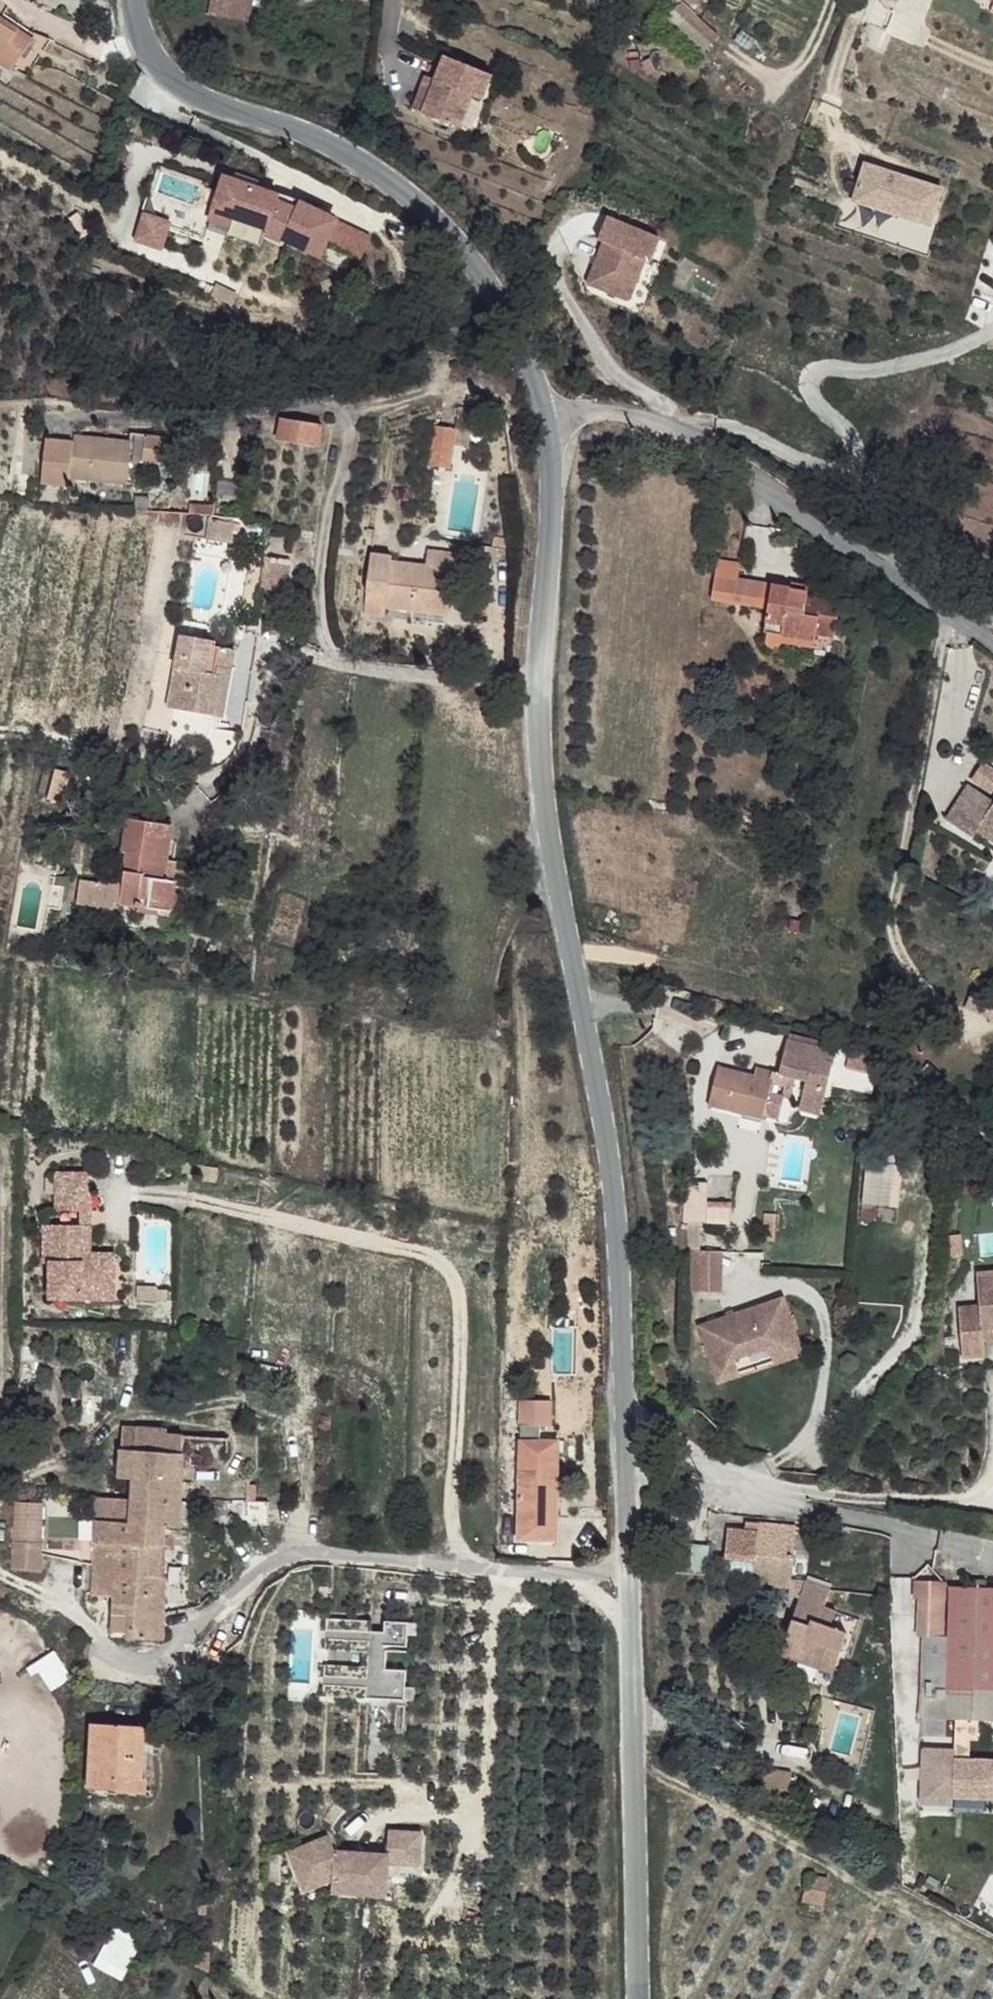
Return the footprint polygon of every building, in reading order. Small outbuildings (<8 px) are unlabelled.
[(690,0),(679,0),(668,13),(706,45),(722,26),(690,0)] [(0,38),(0,78),(10,83),(25,51),(0,38)] [(628,58),(636,59),(637,48),(628,48),(628,58)] [(431,82),(418,115),(452,129),(465,98),(476,103),(487,77),(441,58),(431,82)] [(419,77),(406,111),(418,115),(431,82),(419,77)] [(932,230),(946,189),(864,161),(850,201),(932,230)] [(219,196),(217,204),(234,210),(231,220),(266,232),(265,237),(281,244),(282,242),(317,259),(323,246),(334,222),(297,205),(295,214),(276,208),(278,201),(224,183),(219,196)] [(234,210),(217,204),(210,222),(228,228),(231,220),(234,210)] [(650,237),(596,214),(587,237),(594,240),(577,279),(617,297),(633,257),(642,259),(650,237)] [(167,228),(146,221),(139,242),(160,249),(167,228)] [(369,239),(334,222),(323,246),(358,263),(369,239)] [(279,423),(277,442),(317,448),(320,425),(289,421),(280,418),(279,423)] [(458,426),(434,421),(427,462),(451,466),(458,426)] [(132,436),(71,429),(71,434),(68,472),(127,480),(132,436)] [(71,434),(46,431),(41,477),(67,480),(68,472),(71,434)] [(172,441),(147,438),(144,466),(168,469),(172,441)] [(192,504),(191,514),(212,515),(212,506),(192,504)] [(236,523),(212,521),(210,540),(235,542),(236,523)] [(426,545),(424,563),(450,567),(457,568),(459,550),(426,545)] [(391,550),(369,547),(365,580),(386,581),(390,558),(391,550)] [(424,563),(390,558),(386,581),(383,602),(410,606),(443,610),(450,567),(424,563)] [(288,564),(264,562),(260,589),(265,590),(285,592),(288,564)] [(751,570),(719,564),(715,586),(747,593),(751,570)] [(751,570),(747,593),(771,599),(776,576),(751,570)] [(771,599),(769,621),(773,622),(771,626),(772,629),(773,632),(777,635),(782,635),(786,632),(787,626),(818,632),(819,625),(841,628),(846,589),(810,584),(807,603),(791,601),(794,578),(776,576),(771,599)] [(386,581),(365,580),(361,610),(381,612),(383,602),(386,581)] [(441,622),(443,610),(410,606),(408,619),(441,622)] [(787,626),(786,632),(816,637),(818,632),(787,626)] [(212,639),(177,635),(166,708),(209,713),(215,672),(209,670),(209,661),(228,662),(230,646),(212,644),(212,639)] [(149,708),(165,710),(172,656),(156,654),(149,708)] [(228,662),(209,661),(209,670),(215,672),(209,713),(224,715),(231,663),(228,662)] [(71,779),(53,777),(48,807),(64,810),(71,779)] [(966,789),(992,808),(992,793),(973,778),(966,789)] [(948,811),(973,830),(979,824),(992,833),(992,808),(966,789),(948,811)] [(171,823),(128,819),(124,853),(127,855),(122,901),(140,904),(140,913),(159,916),(161,909),(173,911),(177,882),(175,882),(166,881),(166,862),(171,823)] [(175,882),(176,863),(166,862),(166,881),(175,882)] [(116,886),(81,882),(79,904),(114,909),(116,886)] [(985,1013),(992,1017),(992,995),(985,1013)] [(787,1034),(785,1040),(827,1051),(824,1061),(832,1063),(836,1046),(787,1034)] [(715,1066),(707,1104),(760,1118),(761,1116),(769,1081),(771,1072),(787,1076),(792,1077),(803,1080),(798,1104),(820,1107),(832,1063),(824,1061),(827,1051),(785,1040),(777,1071),(754,1066),(752,1074),(715,1066)] [(883,1065),(858,1058),(852,1076),(881,1085),(883,1065)] [(792,1077),(787,1076),(784,1085),(781,1097),(788,1099),(792,1077)] [(784,1085),(769,1081),(761,1116),(777,1118),(781,1097),(784,1085)] [(820,1107),(798,1104),(797,1109),(819,1114),(820,1107)] [(709,1185),(687,1182),(686,1198),(690,1198),(688,1224),(701,1224),(705,1225),(707,1205),(709,1185)] [(732,1207),(707,1205),(705,1225),(730,1228),(732,1207)] [(56,1208),(56,1245),(74,1246),(74,1228),(91,1228),(91,1208),(56,1208)] [(776,1220),(765,1218),(762,1245),(773,1246),(776,1220)] [(701,1224),(688,1224),(686,1249),(699,1250),(701,1224)] [(74,1228),(74,1246),(81,1246),(91,1246),(91,1228),(74,1228)] [(91,1246),(81,1246),(80,1261),(80,1289),(76,1289),(76,1297),(105,1298),(104,1313),(114,1312),(115,1288),(90,1288),(91,1246)] [(80,1289),(80,1261),(42,1260),(44,1299),(49,1298),(49,1334),(114,1335),(114,1312),(104,1313),(105,1298),(76,1297),(76,1289),(80,1289)] [(981,1300),(983,1323),(992,1323),(992,1267),(979,1268),(981,1300)] [(699,1277),(684,1275),(681,1312),(695,1315),(699,1277)] [(786,1294),(699,1322),(714,1372),(738,1364),(736,1357),(780,1343),(785,1360),(805,1353),(786,1294)] [(981,1300),(958,1303),(962,1352),(987,1350),(985,1336),(983,1323),(981,1300)] [(983,1323),(985,1336),(992,1336),(992,1323),(983,1323)] [(738,1364),(714,1372),(718,1382),(742,1374),(738,1364)] [(549,1397),(519,1395),(517,1420),(535,1421),(548,1422),(549,1397)] [(535,1421),(517,1420),(517,1436),(535,1436),(535,1421)] [(132,1478),(132,1499),(179,1505),(181,1439),(165,1436),(165,1429),(137,1428),(135,1449),(121,1448),(119,1477),(132,1478)] [(535,1436),(517,1436),(518,1447),(546,1448),(543,1512),(539,1512),(539,1537),(554,1536),(557,1437),(535,1436)] [(546,1448),(518,1447),(513,1536),(539,1537),(539,1512),(543,1512),(546,1448)] [(247,1472),(236,1471),(235,1500),(245,1501),(250,1501),(251,1484),(246,1483),(247,1472)] [(47,1497),(19,1494),(14,1534),(12,1555),(41,1558),(43,1537),(47,1497)] [(132,1499),(97,1495),(96,1519),(163,1528),(178,1530),(179,1505),(132,1499)] [(245,1501),(235,1500),(233,1529),(242,1530),(245,1501)] [(744,1522),(743,1552),(754,1553),(752,1576),(788,1581),(790,1574),(795,1522),(757,1518),(756,1523),(744,1522)] [(163,1528),(96,1519),(92,1593),(114,1595),(113,1632),(128,1633),(127,1639),(161,1641),(163,1528)] [(735,1551),(743,1552),(744,1522),(727,1520),(722,1559),(733,1560),(735,1551)] [(238,1562),(226,1562),(226,1573),(238,1573),(238,1562)] [(788,1581),(787,1590),(799,1593),(808,1577),(790,1574),(788,1581)] [(799,1593),(771,1648),(799,1660),(806,1650),(835,1665),(850,1636),(833,1627),(839,1614),(825,1607),(833,1591),(808,1577),(799,1593)] [(960,1681),(992,1681),(992,1580),(958,1582),(960,1681)] [(369,1623),(324,1621),(321,1696),(365,1698),(366,1688),(382,1690),(381,1699),(411,1700),(411,1690),(403,1689),(404,1672),(397,1671),(398,1653),(405,1653),(406,1635),(414,1636),(414,1625),(384,1624),(384,1633),(368,1633),(369,1623)] [(806,1650),(799,1660),(829,1677),(835,1665),(806,1650)] [(30,1665),(47,1693),(71,1679),(54,1651),(30,1665)] [(955,1686),(955,1696),(967,1696),(967,1685),(955,1686)] [(141,1725),(88,1723),(84,1789),(112,1792),(113,1777),(130,1778),(141,1725)] [(139,1778),(141,1725),(130,1778),(139,1778)] [(955,1760),(955,1748),(919,1748),(920,1811),(958,1811),(958,1802),(992,1802),(992,1759),(955,1760)] [(113,1777),(112,1792),(126,1792),(130,1778),(113,1777)] [(139,1778),(130,1778),(126,1792),(139,1792),(139,1778)] [(331,1837),(291,1854),(307,1888),(388,1893),(389,1861),(423,1862),(424,1831),(389,1831),(389,1852),(337,1849),(331,1837)] [(808,1876),(803,1899),(824,1904),(828,1879),(808,1876)] [(113,1924),(94,1969),(123,1981),(142,1937),(113,1924)]
